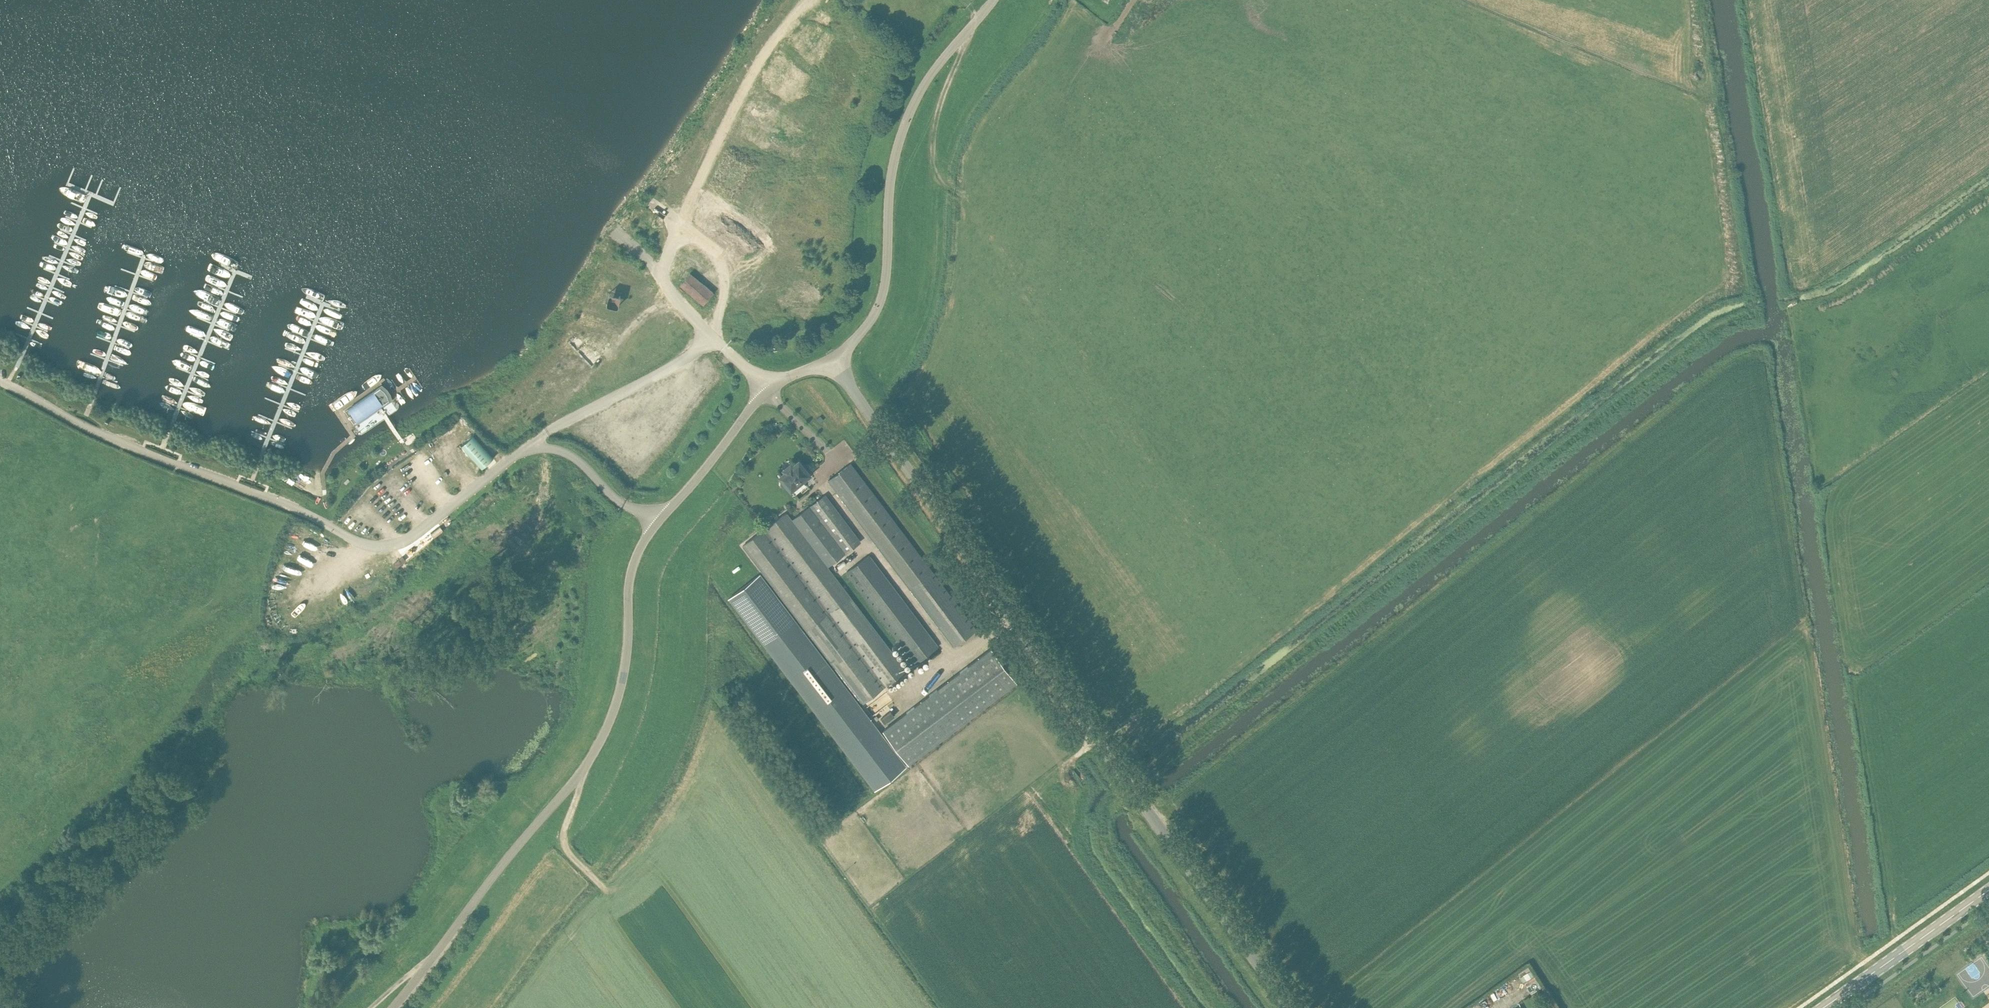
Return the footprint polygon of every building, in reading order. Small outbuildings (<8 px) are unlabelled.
[(706,304),(716,290),(689,272),(679,285),(706,304)] [(381,408),(393,400),(383,385),(343,411),(354,427),(379,410),(381,408)] [(473,435),(461,445),(482,468),(494,457),(473,435)] [(784,469),(786,471),(780,476),(783,480),(781,481),(781,484),(783,487),(787,487),(788,486),(791,489),(810,474),(799,461),(793,466),(791,463),(784,469)] [(829,481),(910,588),(954,646),(976,629),(932,570),(851,464),(829,481)] [(785,514),(742,547),(861,704),(882,688),(906,670),(827,567),(822,560),(798,529),(807,522),(816,515),(840,546),(845,553),(861,541),(826,495),(791,522),(785,514)] [(915,663),(937,646),(938,645),(869,555),(846,572),(915,663)] [(760,574),(729,598),(875,789),(906,765),(760,574)] [(883,730),(909,764),(1016,682),(991,648),(883,730)] [(1531,970),(1522,975),(1524,980),(1534,975),(1531,970)]
